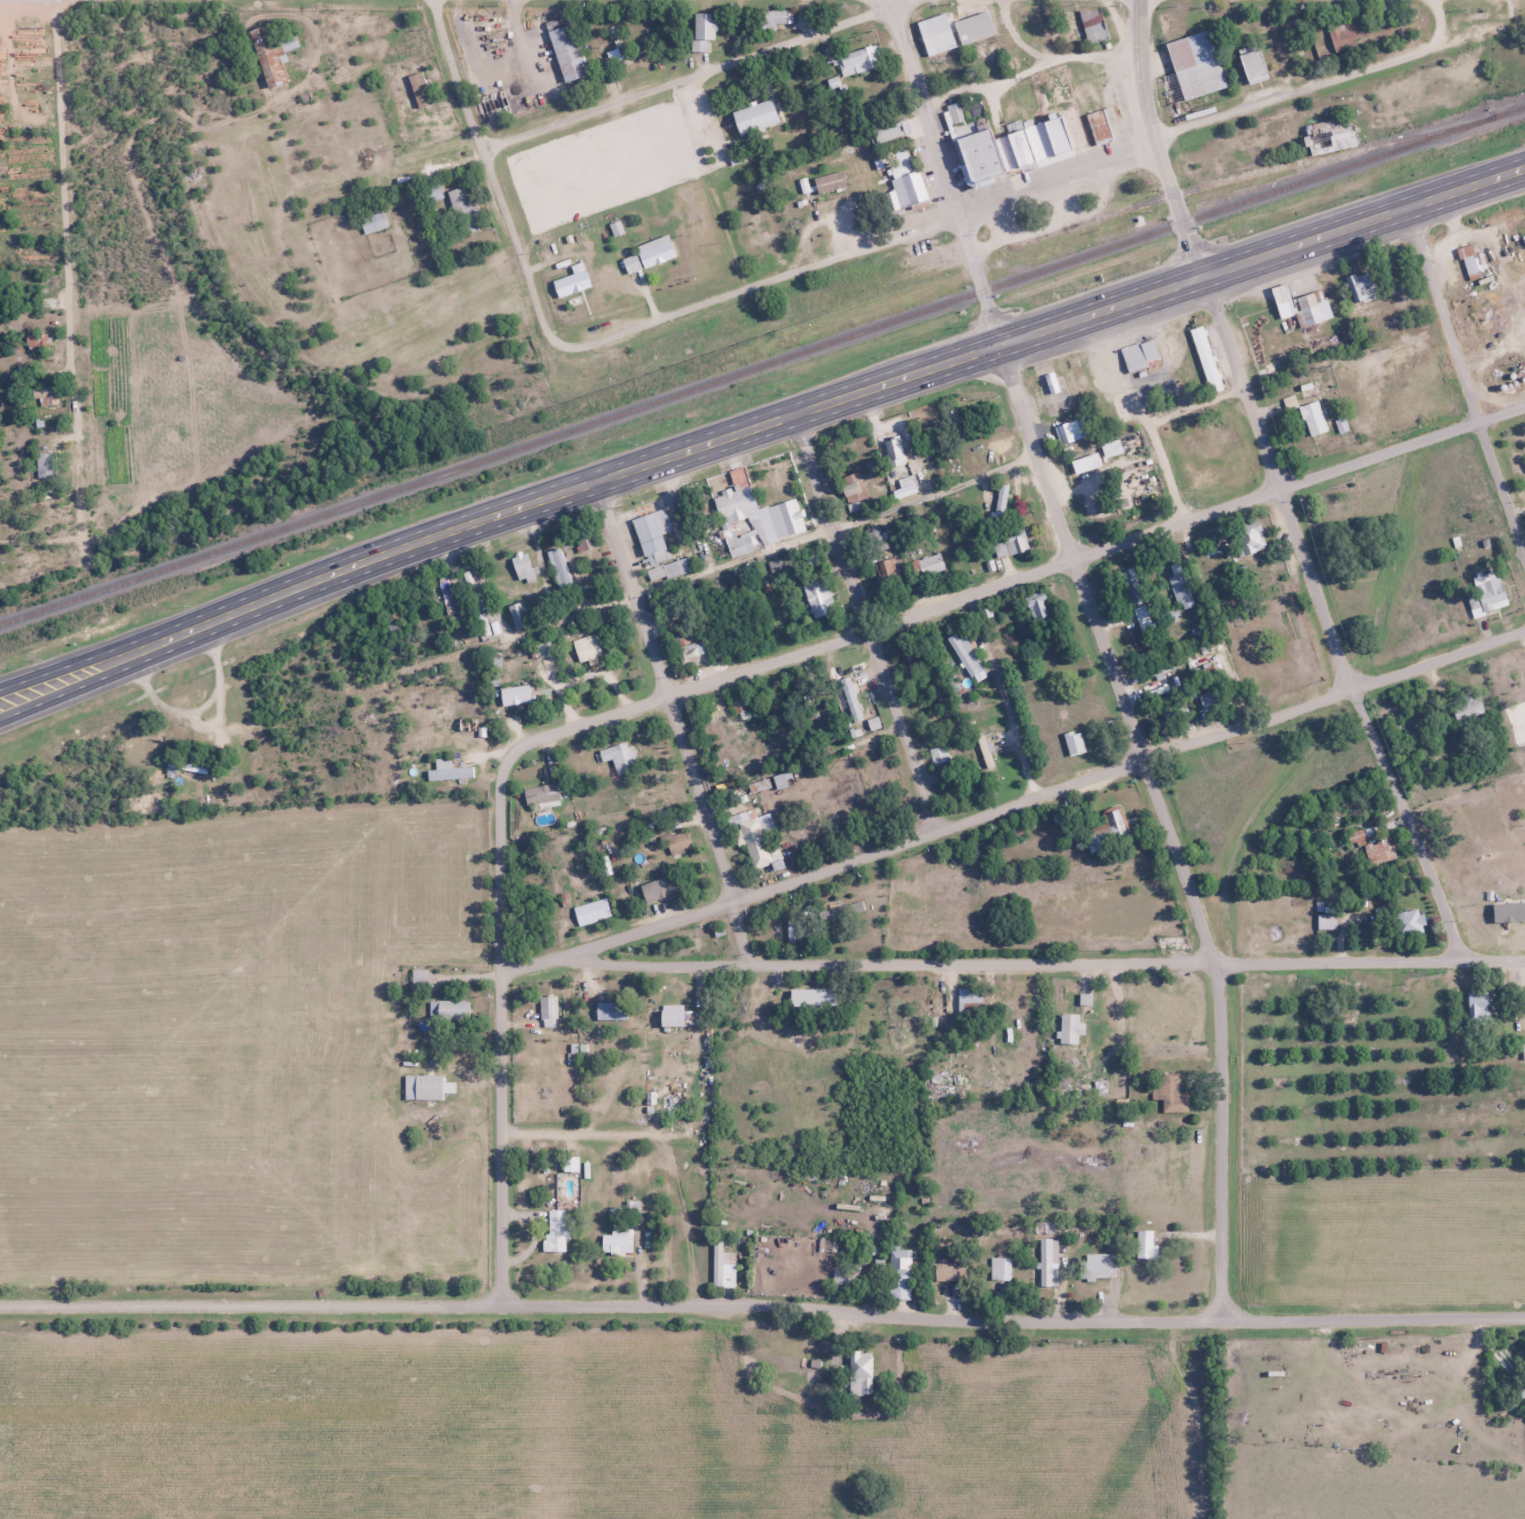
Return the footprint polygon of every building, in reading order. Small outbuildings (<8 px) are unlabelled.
[(1063,8),(1063,40),(1088,39),(1088,41),(1102,41),(1102,8),(1063,8)] [(776,24),(792,24),(792,10),(759,9),(759,30),(775,30),(776,24)] [(714,12),(692,12),(692,52),(709,52),(709,39),(714,39),(714,12)] [(993,36),(989,12),(953,19),(958,43),(993,36)] [(955,46),(945,13),(916,21),(925,54),(955,46)] [(1367,38),(1360,16),(1330,26),(1337,47),(1367,38)] [(563,82),(585,75),(570,24),(558,28),(556,21),(546,24),(563,82)] [(248,30),(267,87),(285,81),(276,55),(281,53),(279,46),(264,52),(255,28),(248,30)] [(1226,87),(1210,29),(1165,42),(1173,72),(1160,76),(1168,103),(1226,87)] [(298,47),(295,35),(283,38),(285,49),(298,47)] [(1246,83),(1266,79),(1258,44),(1238,49),(1246,83)] [(838,55),(843,75),(871,68),(866,48),(838,55)] [(416,108),(432,104),(421,68),(405,73),(416,108)] [(966,183),(1007,172),(1012,190),(1026,186),(1021,164),(1071,151),(1062,115),(990,134),(988,126),(977,129),(974,118),(967,120),(963,104),(946,108),(966,183)] [(1086,113),(1096,144),(1112,139),(1107,121),(1115,118),(1111,106),(1086,113)] [(1307,137),(1310,154),(1356,146),(1353,129),(1307,137)] [(929,198),(899,208),(890,179),(893,179),(887,161),(915,152),(921,169),(924,168),(933,197),(929,198)] [(812,178),(817,194),(846,186),(841,169),(812,178)] [(424,204),(443,198),(438,184),(420,190),(424,204)] [(447,191),(462,236),(482,229),(473,202),(469,203),(464,186),(447,191)] [(387,228),(383,210),(359,215),(363,234),(387,228)] [(635,245),(637,252),(620,258),(626,275),(676,257),(668,233),(635,245)] [(1467,280),(1481,276),(1472,243),(1458,247),(1467,280)] [(1353,304),(1379,298),(1373,270),(1347,275),(1353,304)] [(1298,311),(1284,282),(1269,290),(1282,319),(1298,311)] [(1306,326),(1324,319),(1313,293),(1295,300),(1306,326)] [(1222,391),(1204,325),(1191,329),(1208,394),(1222,391)] [(1147,366),(1139,342),(1120,348),(1127,372),(1147,366)] [(1297,385),(1302,399),(1321,392),(1317,378),(1297,385)] [(42,408),(59,401),(51,385),(34,392),(42,408)] [(1299,406),(1308,437),(1327,431),(1318,400),(1299,406)] [(1053,427),(1060,445),(1081,438),(1075,419),(1053,427)] [(882,438),(889,468),(907,463),(900,434),(882,438)] [(1102,446),(1105,457),(1122,453),(1119,441),(1102,446)] [(37,478),(56,478),(56,453),(37,453),(37,478)] [(1074,474),(1101,466),(1097,453),(1070,461),(1074,474)] [(731,556),(761,549),(753,514),(757,513),(746,468),(724,473),(729,493),(714,497),(719,520),(722,519),(731,556)] [(868,496),(856,471),(838,480),(850,505),(868,496)] [(1009,486),(1001,484),(995,511),(1003,513),(1009,486)] [(1147,497),(1143,488),(1123,498),(1127,507),(1147,497)] [(633,518),(646,565),(669,559),(655,512),(633,518)] [(1230,528),(1238,557),(1267,549),(1259,521),(1230,528)] [(891,531),(882,533),(880,525),(867,528),(872,551),(894,546),(891,531)] [(997,559),(1028,550),(1023,530),(992,539),(997,559)] [(582,552),(596,546),(591,533),(577,539),(582,552)] [(572,586),(562,546),(549,550),(559,590),(572,586)] [(511,558),(520,585),(535,580),(526,552),(511,558)] [(916,559),(921,577),(945,570),(940,553),(916,559)] [(647,571),(650,582),(665,576),(667,580),(698,569),(692,554),(647,571)] [(882,584),(899,575),(890,557),(873,567),(882,584)] [(1171,565),(1174,576),(1169,578),(1179,611),(1194,606),(1180,562),(1171,565)] [(1503,608),(1502,574),(1476,575),(1478,609),(1503,608)] [(835,610),(825,580),(804,587),(814,617),(835,610)] [(1026,596),(1035,620),(1052,614),(1043,590),(1026,596)] [(512,603),(512,628),(526,628),(526,603),(512,603)] [(579,663),(602,654),(594,633),(571,642),(579,663)] [(966,635),(958,639),(956,633),(948,637),(968,678),(983,671),(966,635)] [(1141,669),(1143,679),(1175,671),(1173,661),(1141,669)] [(863,719),(849,675),(838,679),(852,723),(863,719)] [(529,704),(529,686),(501,686),(501,704),(529,704)] [(1203,711),(1222,705),(1217,689),(1198,695),(1203,711)] [(749,718),(744,697),(733,700),(739,720),(749,718)] [(1485,713),(1481,701),(1453,710),(1457,722),(1485,713)] [(876,718),(868,720),(870,729),(879,726),(876,718)] [(1085,753),(1080,730),(1063,734),(1068,756),(1085,753)] [(598,752),(602,762),(610,758),(618,775),(636,767),(625,740),(598,752)] [(947,767),(947,749),(932,749),(932,767),(947,767)] [(474,778),(473,767),(451,768),(450,758),(435,759),(436,770),(427,771),(427,780),(474,778)] [(207,759),(178,759),(178,770),(207,770),(207,759)] [(560,800),(558,783),(523,788),(525,805),(560,800)] [(1131,837),(1121,804),(1105,809),(1111,827),(1085,835),(1090,851),(1131,837)] [(735,815),(753,870),(771,864),(754,809),(735,815)] [(662,835),(666,854),(691,849),(687,830),(662,835)] [(1363,846),(1369,866),(1395,858),(1388,838),(1363,846)] [(645,903),(674,893),(668,874),(639,885),(645,903)] [(585,927),(611,914),(603,897),(576,909),(585,927)] [(820,919),(864,911),(863,902),(819,909),(820,919)] [(1393,914),(1399,939),(1426,932),(1420,908),(1393,914)] [(1318,930),(1336,930),(1336,914),(1318,914),(1318,930)] [(788,944),(796,944),(796,921),(788,921),(788,944)] [(426,970),(412,970),(412,989),(426,989),(426,970)] [(958,989),(957,1012),(981,1012),(981,989),(958,989)] [(1468,1018),(1488,1018),(1488,992),(1468,992),(1468,1018)] [(540,1027),(557,1027),(557,994),(540,994),(540,1027)] [(429,1020),(468,1020),(468,1001),(429,1001),(429,1020)] [(627,1001),(596,1001),(596,1020),(627,1020),(627,1001)] [(660,1026),(683,1026),(683,1004),(660,1004),(660,1026)] [(1084,1035),(1084,1023),(1078,1023),(1078,1014),(1059,1014),(1059,1044),(1078,1044),(1078,1035),(1084,1035)] [(1186,1073),(1161,1073),(1161,1087),(1151,1087),(1151,1100),(1162,1100),(1162,1112),(1186,1112),(1186,1073)] [(404,1075),(404,1100),(443,1100),(443,1091),(454,1091),(454,1083),(443,1083),(443,1075),(404,1075)] [(577,1172),(577,1157),(562,1157),(562,1172),(577,1172)] [(545,1252),(566,1252),(566,1209),(545,1209),(545,1252)] [(632,1229),(611,1229),(611,1235),(602,1235),(602,1254),(632,1254),(632,1229)] [(1137,1230),(1137,1259),(1156,1259),(1156,1245),(1153,1245),(1153,1230),(1137,1230)] [(1057,1239),(1039,1239),(1039,1287),(1057,1287),(1057,1239)] [(722,1241),(712,1241),(712,1288),(734,1288),(734,1264),(722,1264),(722,1241)] [(911,1300),(911,1249),(889,1249),(889,1300),(911,1300)] [(1083,1254),(1083,1279),(1117,1279),(1117,1254),(1083,1254)] [(1011,1258),(992,1258),(992,1282),(1011,1281),(1011,1258)] [(934,1262),(934,1282),(967,1282),(967,1262),(934,1262)] [(832,1285),(852,1287),(854,1270),(834,1267),(832,1285)] [(870,1394),(870,1358),(851,1358),(851,1394),(870,1394)]
